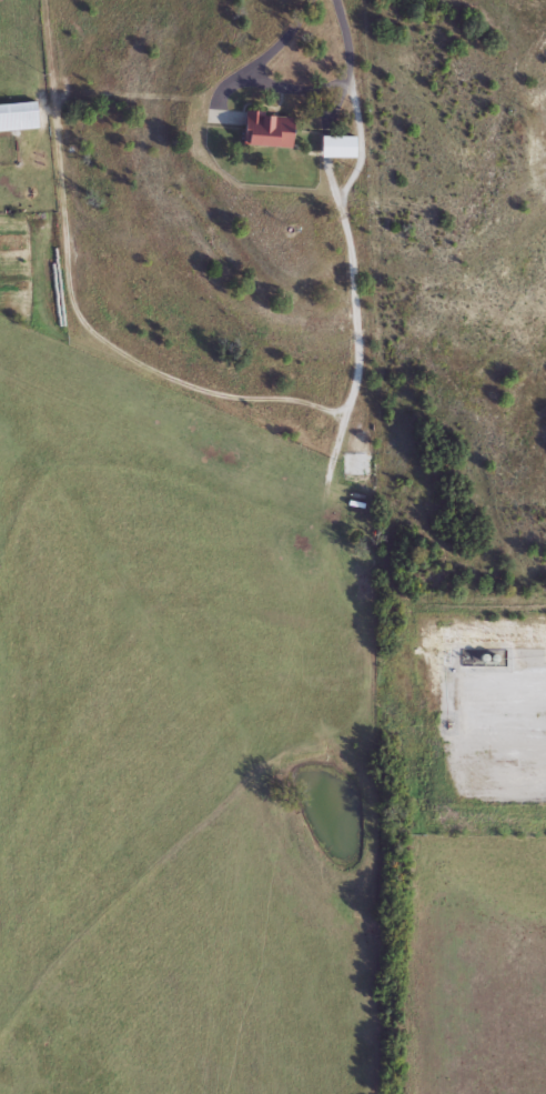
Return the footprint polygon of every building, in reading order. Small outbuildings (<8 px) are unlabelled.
[(37,130),(0,132),(0,105),(36,102),(37,130)] [(241,144),(243,112),(292,116),(290,149),(241,144)]
